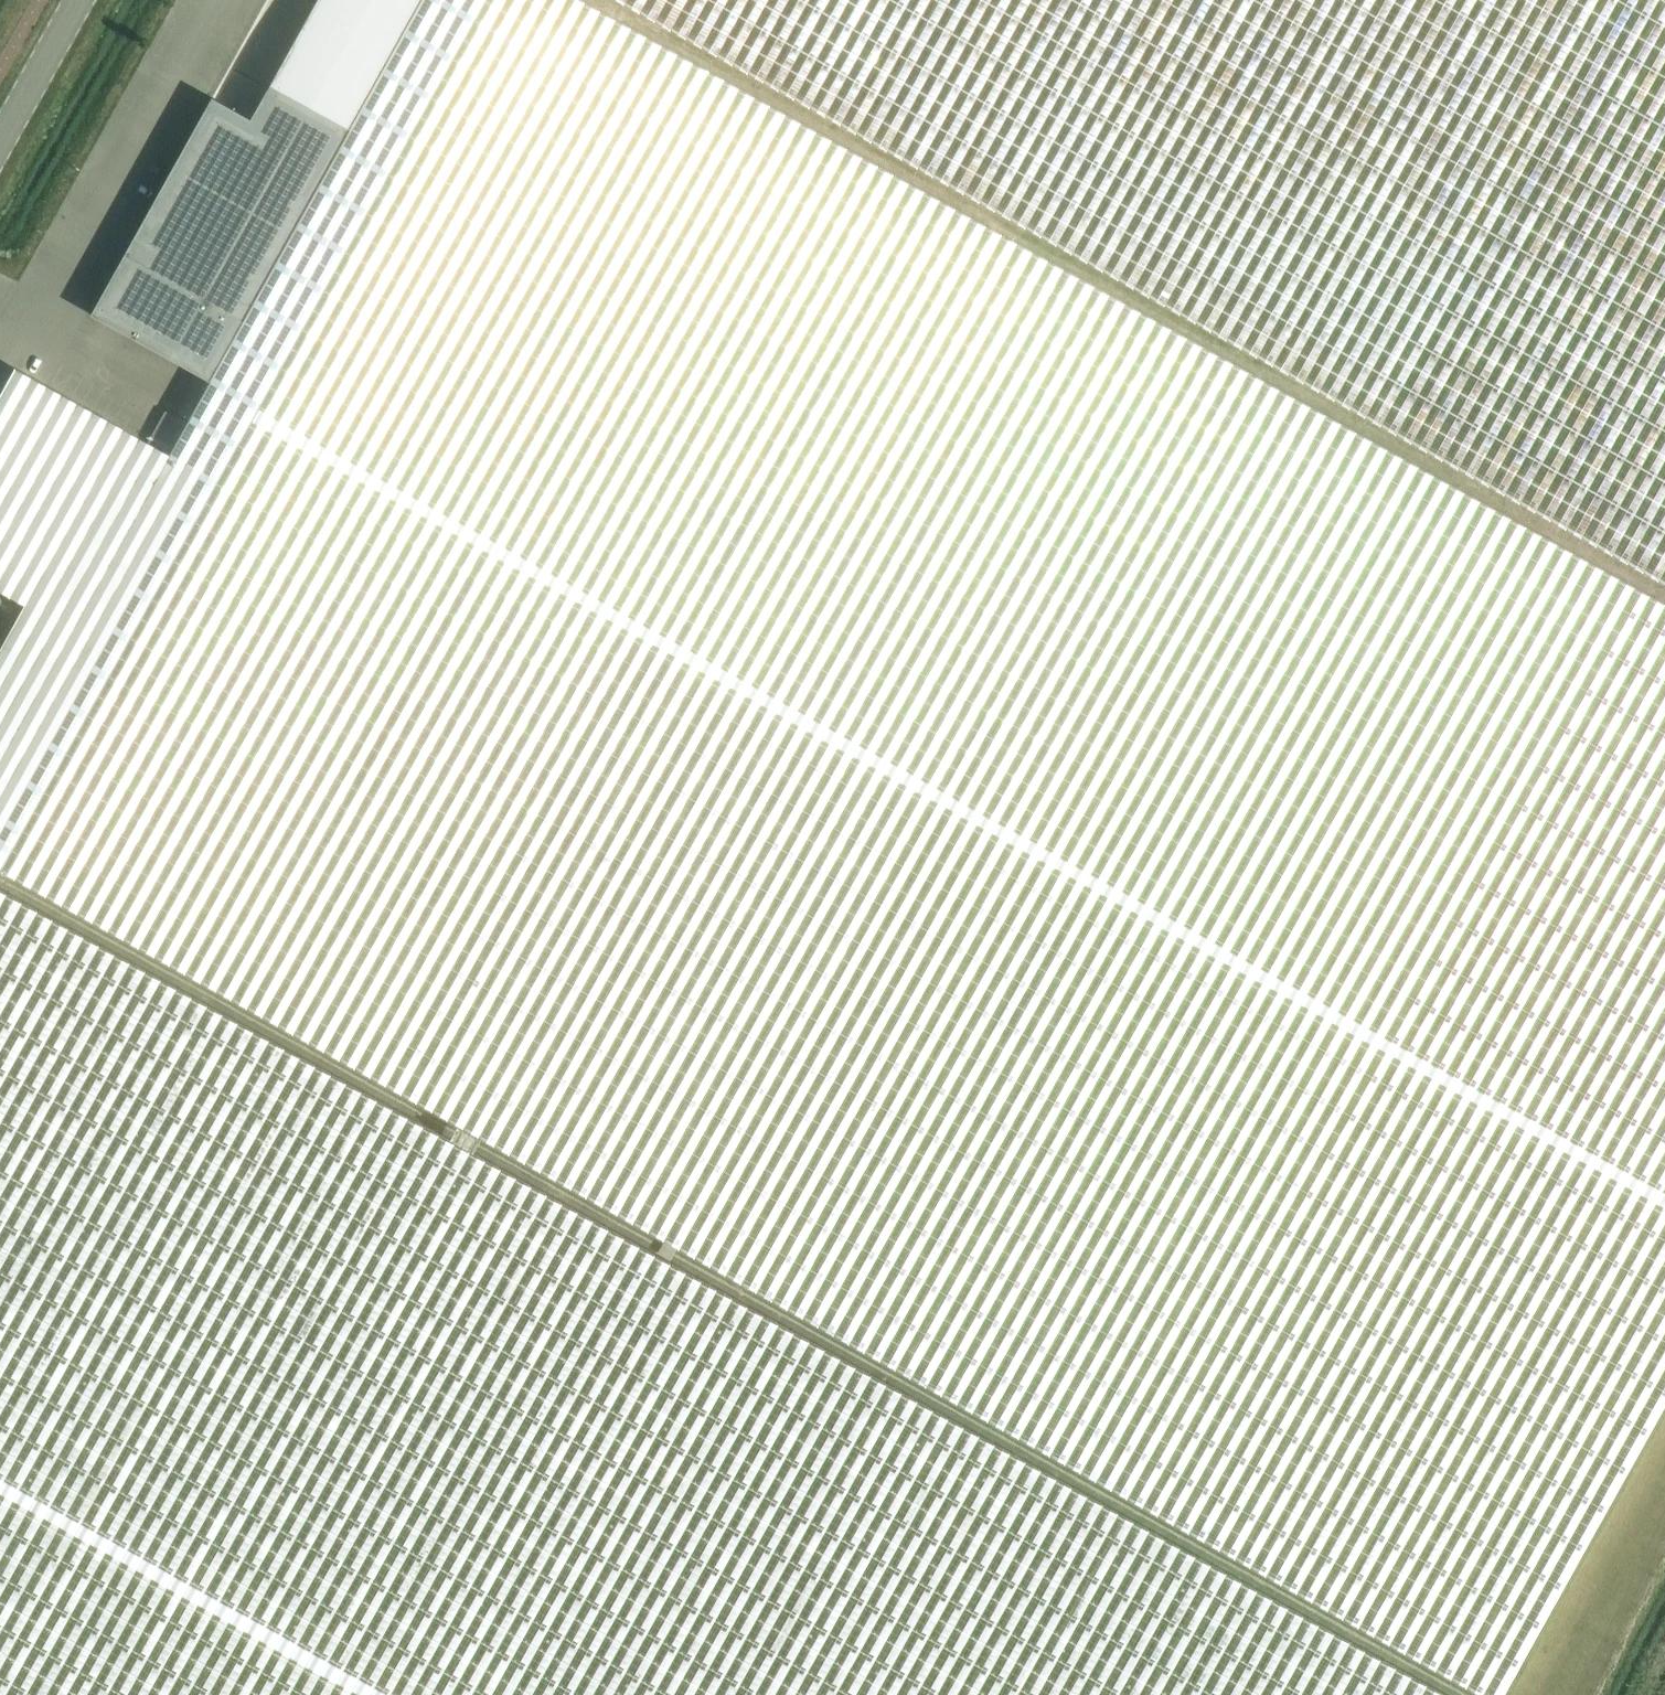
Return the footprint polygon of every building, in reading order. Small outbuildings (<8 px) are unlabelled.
[(0,646),(0,868),(1485,1694),(1500,1694),(1664,1398),(1664,605),(580,0),(318,0),(316,4),(310,15),(284,61),(272,82),(251,121),(212,99),(93,313),(210,378),(169,454),(122,427),(92,410),(14,367),(0,393),(0,590),(24,603),(0,646)] [(1664,587),(1664,0),(616,0),(1664,587)] [(669,1262),(271,1040),(0,890),(0,1694),(1445,1694),(669,1262)]
